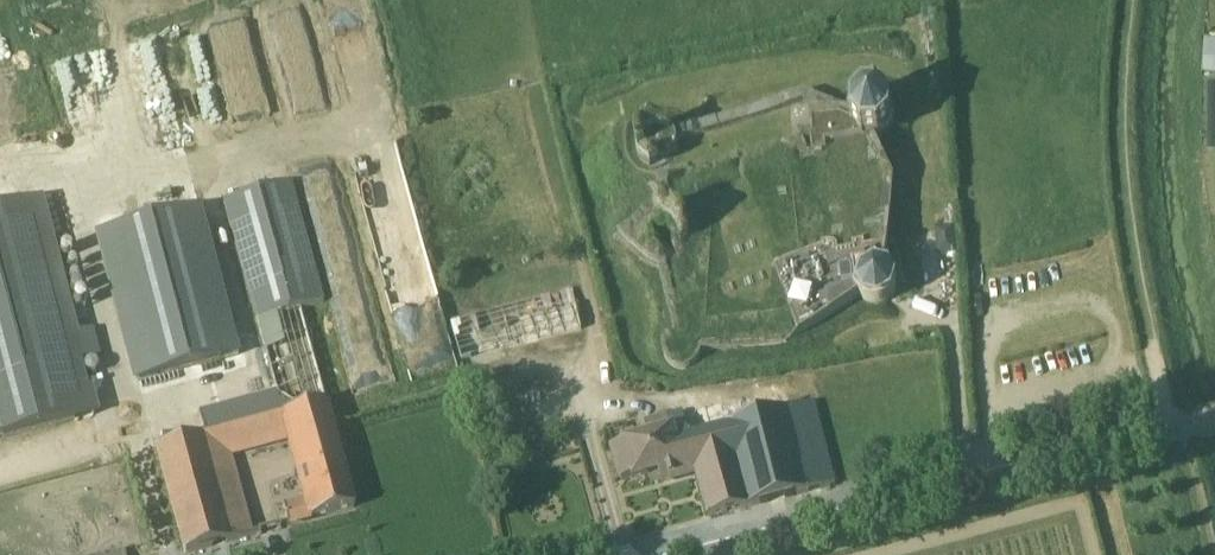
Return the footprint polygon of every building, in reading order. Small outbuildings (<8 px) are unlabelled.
[(1205,40),(1203,72),(1214,73),(1214,40),(1205,40)] [(851,104),(851,111),(851,116),(851,120),(849,121),(840,116),(812,118),(818,243),(772,260),(799,330),(800,333),(859,295),(867,301),(872,302),(883,302),(887,300),(891,297),(894,293),(896,287),(896,284),(896,279),(895,274),(891,269),(885,263),(884,261),(893,178),(873,134),(880,133),(892,122),(892,105),(879,93),(864,93),(851,104)] [(325,303),(291,183),(231,200),(223,202),(226,211),(256,322),(258,321),(258,322),(299,311),(325,303)] [(86,361),(99,358),(99,357),(92,330),(92,329),(78,333),(73,334),(38,200),(0,210),(0,440),(94,415),(80,363),(86,361)] [(196,210),(101,235),(139,379),(208,361),(202,340),(229,332),(196,210)] [(938,256),(957,254),(956,228),(935,230),(938,256)] [(573,289),(451,319),(462,359),(582,330),(573,289)] [(813,402),(727,425),(721,402),(680,413),(678,411),(664,414),(668,430),(614,444),(623,481),(659,471),(662,482),(698,472),(710,516),(710,515),(710,517),(836,485),(813,402)] [(355,509),(325,403),(157,448),(186,554),(257,535),(246,496),(241,497),(229,455),(289,439),(306,502),(284,508),(289,527),(355,509)]
